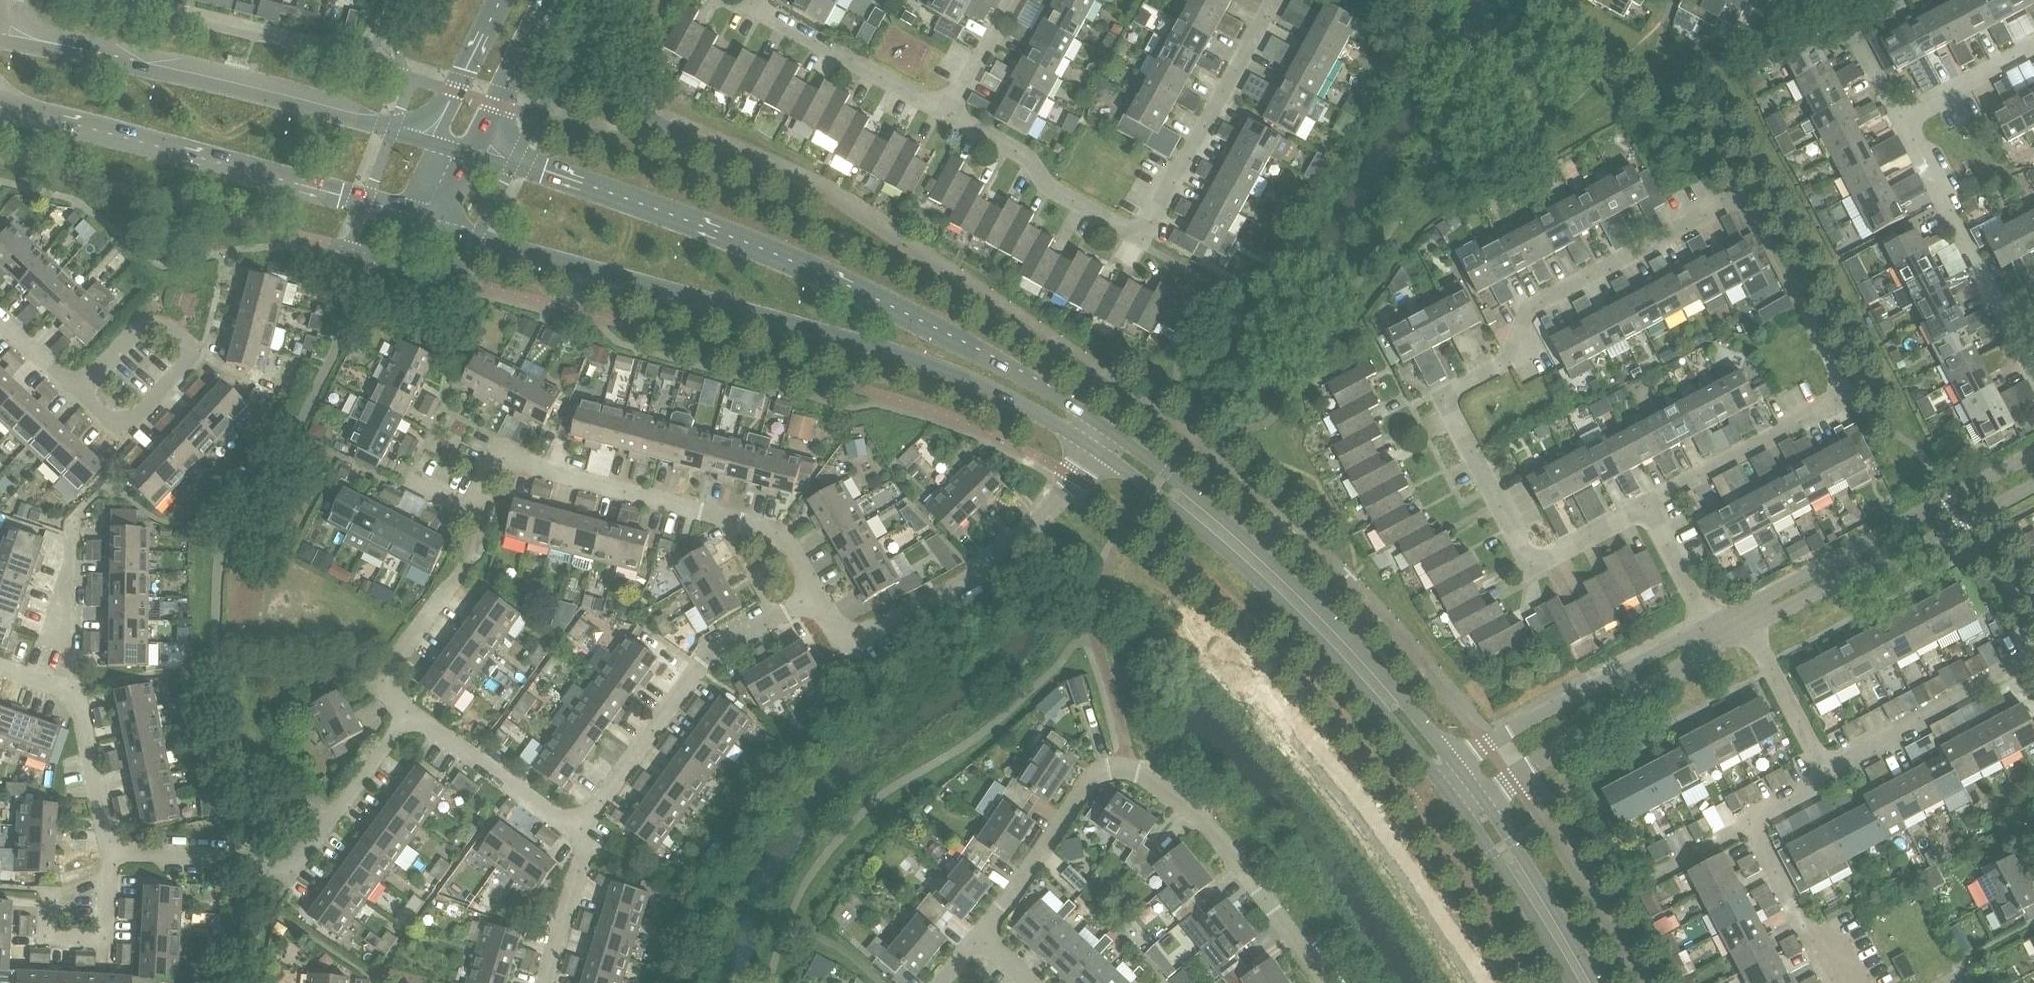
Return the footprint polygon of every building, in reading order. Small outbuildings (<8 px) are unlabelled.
[(228,0),(215,0),(213,6),(230,11),(233,1),(228,0)] [(270,3),(260,0),(256,17),(265,20),(270,3)] [(823,0),(798,0),(793,9),(825,26),(835,7),(823,0)] [(987,16),(959,0),(931,0),(926,8),(942,17),(934,31),(955,43),(963,28),(958,25),(965,13),(984,23),(987,16)] [(987,16),(991,9),(975,0),(959,0),(987,16)] [(1085,20),(1050,0),(1034,0),(1050,9),(1044,21),(1075,38),(1085,20)] [(1095,0),(1050,0),(1085,20),(1096,1),(1095,0)] [(1229,0),(1186,0),(1185,2),(1189,4),(1189,3),(1239,31),(1243,24),(1225,14),(1232,1),(1229,0)] [(1609,10),(1614,0),(1594,0),(1593,1),(1609,10)] [(1641,7),(1645,0),(1614,0),(1609,10),(1624,18),(1633,3),(1641,7)] [(1743,15),(1716,0),(1704,0),(1703,2),(1700,0),(1684,0),(1679,8),(1715,29),(1719,20),(1735,29),(1743,15)] [(1743,15),(1748,5),(1764,14),(1772,0),(1716,0),(1743,15)] [(1977,35),(1960,3),(1961,3),(1959,0),(1956,0),(1938,9),(1955,41),(1957,45),(1964,42),(1977,35)] [(2006,44),(1982,0),(1966,0),(1961,3),(1960,3),(1977,35),(1989,29),(1999,48),(2006,44)] [(2006,44),(2013,40),(2003,22),(2015,15),(2007,0),(1982,0),(2006,44)] [(2031,0),(2007,0),(2015,15),(2027,9),(2033,23),(2033,5),(2031,0)] [(234,12),(251,16),(254,7),(237,2),(234,12)] [(1236,38),(1239,31),(1189,3),(1189,4),(1179,22),(1211,40),(1217,28),(1236,38)] [(1305,18),(1347,41),(1358,21),(1327,4),(1321,15),(1310,9),(1305,18)] [(688,61),(706,30),(693,23),(699,12),(686,5),(663,48),(688,61)] [(283,16),(300,20),(303,11),(286,7),(283,16)] [(887,15),(876,9),(868,23),(879,29),(887,15)] [(1938,9),(1919,19),(1936,51),(1948,45),(1955,41),(1938,9)] [(354,30),(358,13),(349,10),(344,28),(354,30)] [(320,16),(303,11),(300,20),(318,25),(320,16)] [(1337,60),(1347,41),(1305,18),(1300,27),(1311,34),(1306,43),(1337,60)] [(1900,29),(1923,73),(1933,67),(1927,56),(1936,51),(1919,19),(1900,29)] [(1014,30),(1065,57),(1075,38),(1044,21),(1037,33),(1018,23),(1014,30)] [(1179,22),(1169,41),(1219,69),(1223,62),(1204,52),(1211,40),(1179,22)] [(1913,78),(1923,73),(1900,29),(1880,40),(1877,33),(1868,38),(1887,75),(1897,70),(1897,72),(1907,66),(1913,78)] [(706,30),(688,61),(682,72),(708,86),(725,55),(712,48),(719,37),(706,30)] [(1023,59),(1055,75),(1065,57),(1014,30),(1011,37),(1029,47),(1023,59)] [(1837,32),(1823,39),(1827,47),(1840,39),(1837,32)] [(1767,49),(1767,50),(1775,64),(1786,58),(1796,78),(1828,62),(1821,49),(1818,42),(1817,42),(1816,42),(1795,54),(1787,39),(1778,43),(1767,49)] [(1215,76),(1219,69),(1169,41),(1158,61),(1189,78),(1196,66),(1215,76)] [(1290,47),(1284,56),(1327,79),(1337,60),(1306,43),(1301,53),(1290,47)] [(1960,51),(1967,65),(1975,61),(1968,48),(1960,51)] [(733,100),(756,58),(744,51),(738,62),(725,55),(708,86),(733,100)] [(1960,51),(1953,55),(1960,68),(1967,65),(1960,51)] [(756,58),(733,100),(734,100),(739,90),(764,104),(788,61),(775,54),(769,64),(756,58)] [(1327,79),(1284,56),(1279,66),(1290,72),(1285,81),(1316,98),(1327,79)] [(994,68),(1048,98),(1059,78),(1055,75),(1023,59),(1016,71),(997,61),(994,68)] [(788,61),(764,104),(790,118),(807,85),(795,79),(800,68),(788,61)] [(1158,61),(1148,79),(1198,107),(1202,100),(1183,90),(1189,78),(1158,61)] [(1828,62),(1796,78),(1806,97),(1838,81),(1834,74),(1828,62)] [(1839,71),(1843,78),(1857,71),(1853,64),(1839,71)] [(1007,98),(1038,115),(1048,98),(994,68),(990,74),(1013,87),(1007,98)] [(1838,81),(1806,97),(1816,116),(1848,100),(1843,90),(1849,87),(1847,85),(1860,78),(1866,75),(1862,68),(1857,71),(1843,78),(1838,81)] [(2030,91),(2018,97),(2008,78),(2001,82),(2027,133),(2033,129),(2033,99),(2030,91)] [(1198,107),(1148,79),(1138,98),(1169,116),(1175,104),(1194,114),(1198,107)] [(1269,85),(1264,94),(1306,117),(1316,98),(1285,81),(1280,91),(1269,85)] [(807,85),(790,118),(815,131),(838,89),(825,82),(820,92),(807,85)] [(2027,133),(2001,82),(1994,86),(2004,105),(1991,112),(2008,143),(2027,133)] [(840,145),(857,113),(845,106),(850,96),(838,89),(815,131),(840,145)] [(967,103),(985,112),(996,118),(995,119),(1027,136),(1038,115),(1007,98),(1001,109),(973,93),(967,103)] [(1306,117),(1264,94),(1258,104),(1269,110),(1264,120),(1295,137),(1306,117)] [(1117,129),(1146,144),(1170,158),(1181,138),(1162,128),(1169,116),(1138,98),(1128,116),(1125,114),(1117,129)] [(1853,110),(1848,100),(1816,116),(1811,118),(1822,138),(1854,121),(1863,116),(1877,109),(1873,102),(1860,109),(1859,107),(1853,110)] [(1867,123),(1881,116),(1877,109),(1863,116),(1867,123)] [(860,170),(877,138),(864,131),(870,120),(857,113),(840,145),(834,155),(860,170)] [(1224,123),(1220,130),(1270,158),(1282,165),(1293,145),(1250,121),(1242,134),(1224,123)] [(1854,121),(1822,138),(1832,156),(1863,139),(1857,128),(1854,121)] [(1235,148),(1228,160),(1259,177),(1270,158),(1220,130),(1216,137),(1235,148)] [(877,138),(860,170),(885,183),(908,141),(896,134),(890,145),(877,138)] [(1863,139),(1832,156),(1842,176),(1885,153),(1880,144),(1869,150),(1863,139)] [(908,141),(885,183),(910,197),(927,166),(915,159),(921,148),(908,141)] [(1883,166),(1890,163),(1885,153),(1878,157),(1883,166)] [(954,211),(971,180),(959,174),(965,162),(951,155),(928,197),(954,211)] [(1842,176),(1852,195),(1884,178),(1879,169),(1874,159),(1842,176)] [(1203,161),(1199,168),(1249,195),(1259,177),(1228,160),(1222,172),(1203,161)] [(1612,177),(1628,208),(1638,203),(1644,215),(1665,204),(1662,199),(1648,171),(1637,176),(1632,167),(1612,177)] [(1214,185),(1207,197),(1239,214),(1249,195),(1199,168),(1195,175),(1214,185)] [(1619,213),(1628,208),(1612,177),(1593,187),(1609,218),(1612,224),(1615,230),(1625,225),(1619,213)] [(1862,214),(1905,192),(1900,182),(1889,188),(1884,178),(1852,195),(1862,214)] [(971,180),(954,211),(948,222),(973,236),(990,205),(978,198),(984,187),(971,180)] [(1588,190),(1573,197),(1590,228),(1600,223),(1609,218),(1593,187),(1588,190)] [(1910,201),(1905,192),(1862,214),(1873,234),(1905,218),(1899,207),(1910,201)] [(1228,233),(1239,214),(1207,197),(1201,209),(1182,198),(1178,206),(1228,233)] [(1578,234),(1590,228),(1573,197),(1555,206),(1571,237),(1572,238),(1574,242),(1573,243),(1581,239),(1578,234)] [(999,250),(1022,209),(1009,201),(1003,212),(990,205),(973,236),(999,250)] [(1228,233),(1178,206),(1174,212),(1193,223),(1186,235),(1175,229),(1168,241),(1193,254),(1199,242),(1218,252),(1228,233)] [(1535,217),(1537,221),(1538,221),(1555,252),(1567,246),(1573,243),(1574,242),(1572,238),(1571,237),(1555,206),(1535,217)] [(1023,263),(1041,232),(1029,225),(1034,215),(1022,209),(999,250),(1023,263)] [(80,216),(76,213),(74,211),(73,211),(66,220),(72,225),(79,217),(80,216)] [(2023,217),(2033,238),(2033,211),(2023,217)] [(2023,217),(2004,227),(2027,269),(2033,266),(2033,261),(2030,253),(2033,251),(2033,238),(2023,217)] [(83,220),(74,229),(87,241),(95,232),(95,231),(84,220),(83,220)] [(1543,259),(1555,252),(1538,221),(1537,221),(1519,231),(1535,263),(1543,259)] [(27,239),(10,224),(0,234),(0,268),(27,239)] [(1603,229),(1606,235),(1615,230),(1612,224),(1603,229)] [(2027,269),(2004,227),(1984,237),(1978,226),(1978,225),(1969,229),(1978,247),(1987,242),(2001,269),(2012,263),(2017,274),(2025,288),(2033,283),(2027,269)] [(1895,266),(1946,239),(1942,232),(1923,243),(1916,230),(1885,246),(1895,266)] [(1535,263),(1519,231),(1500,241),(1516,273),(1529,266),(1539,285),(1545,282),(1538,268),(1535,263)] [(1735,247),(1725,252),(1742,284),(1762,273),(1760,269),(1770,264),(1762,250),(1752,255),(1745,242),(1744,242),(1738,231),(1729,236),(1735,247)] [(100,249),(107,242),(106,241),(96,232),(89,239),(100,249)] [(1041,232),(1023,263),(1018,274),(1044,288),(1061,257),(1048,250),(1054,239),(1041,232)] [(1706,263),(1723,294),(1742,284),(1725,252),(1714,258),(1701,235),(1694,239),(1701,252),(1703,257),(1705,257),(1707,261),(1706,263)] [(0,268),(0,275),(3,277),(7,273),(17,283),(44,255),(27,239),(0,268)] [(1687,243),(1694,255),(1701,252),(1694,239),(1687,243)] [(1905,285),(1937,269),(1931,257),(1950,246),(1946,239),(1895,266),(1905,285)] [(1500,241),(1480,251),(1507,301),(1514,298),(1504,279),(1516,273),(1500,241)] [(1576,248),(1583,262),(1590,258),(1584,244),(1576,248)] [(1576,248),(1569,252),(1576,265),(1583,262),(1576,248)] [(1497,283),(1480,251),(1461,261),(1460,261),(1477,293),(1490,287),(1497,283)] [(1061,257),(1044,288),(1069,302),(1092,260),(1079,253),(1074,264),(1061,257)] [(44,255),(17,283),(28,293),(24,298),(30,303),(60,271),(44,255)] [(1682,309),(1700,299),(1701,298),(1685,268),(1673,274),(1663,255),(1656,259),(1666,277),(1682,309)] [(1697,261),(1685,268),(1701,298),(1700,299),(1703,304),(1723,294),(1706,263),(1707,261),(1705,257),(1703,257),(1697,261)] [(1656,275),(1663,272),(1656,259),(1649,263),(1656,275)] [(1094,316),(1111,284),(1099,277),(1105,267),(1092,260),(1069,302),(1094,316)] [(1538,268),(1545,282),(1553,278),(1546,265),(1538,268)] [(1905,285),(1916,304),(1966,278),(1962,271),(1944,281),(1937,269),(1905,285)] [(60,271),(30,303),(36,308),(40,304),(50,314),(77,286),(60,271)] [(297,286),(285,283),(248,273),(244,288),(238,286),(236,294),(280,305),(291,308),(297,286)] [(1624,292),(1631,288),(1624,275),(1617,279),(1624,292)] [(1481,322),(1465,290),(1458,277),(1438,287),(1445,300),(1461,332),(1471,327),(1481,322)] [(1659,281),(1647,287),(1663,319),(1682,309),(1666,277),(1659,281)] [(1916,304),(1925,323),(1957,307),(1951,295),(1970,285),(1966,278),(1916,304)] [(1624,292),(1617,279),(1611,282),(1618,295),(1624,292)] [(1111,284),(1094,316),(1120,330),(1125,319),(1143,287),(1130,280),(1124,291),(1111,284)] [(58,329),(63,334),(104,290),(95,281),(84,293),(77,286),(50,314),(62,324),(58,329)] [(1125,319),(1150,332),(1173,290),(1161,283),(1155,294),(1143,287),(1125,319)] [(1182,336),(1205,294),(1192,286),(1186,297),(1173,290),(1150,332),(1151,333),(1157,322),(1182,336)] [(1644,329),(1663,319),(1647,287),(1634,294),(1627,298),(1644,329)] [(1507,301),(1500,288),(1493,292),(1500,305),(1507,301)] [(104,290),(63,334),(69,339),(73,335),(85,346),(111,318),(103,310),(113,298),(104,290)] [(280,305),(236,294),(234,302),(240,303),(237,318),(274,327),(280,305)] [(1579,299),(1586,312),(1593,308),(1586,295),(1579,299)] [(1621,301),(1608,308),(1625,339),(1633,335),(1644,329),(1627,298),(1621,301)] [(1580,322),(1570,328),(1587,359),(1606,349),(1589,318),(1586,312),(1579,299),(1572,302),(1578,313),(1577,317),(1580,322)] [(1445,300),(1426,310),(1442,342),(1452,337),(1461,332),(1445,300)] [(1775,304),(1758,313),(1758,314),(1763,324),(1776,317),(1780,315),(1775,304)] [(1932,346),(1987,317),(1983,309),(1964,319),(1957,307),(1925,323),(1921,325),(1932,346)] [(1606,349),(1625,339),(1608,308),(1596,314),(1589,318),(1606,349)] [(1433,347),(1442,342),(1426,310),(1406,320),(1423,352),(1433,347)] [(322,317),(312,315),(309,328),(319,331),(322,317)] [(1592,369),(1587,359),(1570,328),(1562,332),(1561,333),(1558,327),(1554,326),(1548,315),(1541,319),(1551,338),(1550,339),(1567,370),(1572,380),(1592,369)] [(524,316),(522,320),(517,330),(532,338),(539,324),(524,316)] [(1987,317),(1932,346),(1941,363),(1972,346),(1967,335),(1990,323),(1987,317)] [(274,327),(237,318),(233,332),(227,331),(225,338),(268,349),(274,327)] [(1423,352),(1406,320),(1401,323),(1386,331),(1388,334),(1402,360),(1403,363),(1414,358),(1423,352)] [(1464,338),(1467,344),(1477,339),(1474,333),(1464,338)] [(1402,360),(1388,334),(1378,339),(1391,365),(1402,360)] [(313,352),(315,341),(316,337),(305,335),(302,349),(312,351),(313,352)] [(442,341),(431,335),(426,343),(438,349),(442,341)] [(225,363),(250,370),(247,379),(259,382),(268,349),(225,338),(223,346),(229,347),(225,363)] [(1455,343),(1458,349),(1467,344),(1464,338),(1455,343)] [(389,360),(424,378),(434,356),(400,339),(389,360)] [(462,364),(469,367),(461,383),(476,391),(473,396),(480,399),(500,360),(471,345),(462,364)] [(606,367),(611,351),(594,346),(589,361),(606,367)] [(1978,357),(1972,346),(1941,363),(1952,383),(1983,367),(1978,357)] [(1,359),(8,365),(17,356),(9,349),(1,359)] [(1895,363),(1903,359),(1898,349),(1890,353),(1895,363)] [(1988,364),(1994,361),(1990,351),(1989,351),(1983,354),(1988,364)] [(1670,360),(1666,352),(1659,355),(1663,363),(1670,360)] [(1426,358),(1429,364),(1439,359),(1436,353),(1426,358)] [(630,371),(634,358),(618,354),(615,367),(630,371)] [(17,356),(8,365),(16,372),(24,363),(17,356)] [(1417,363),(1420,369),(1429,364),(1426,358),(1417,363)] [(1377,373),(1370,359),(1327,382),(1340,407),(1373,391),(1366,378),(1377,373)] [(424,378),(389,360),(379,381),(413,398),(424,378)] [(520,370),(500,360),(480,399),(487,403),(490,398),(503,405),(520,370)] [(1999,370),(1994,361),(1988,364),(1993,373),(1999,370)] [(661,366),(649,363),(645,376),(657,380),(661,366)] [(664,366),(662,379),(675,382),(678,369),(664,366)] [(1952,383),(1962,402),(1993,386),(1988,376),(1983,367),(1952,383)] [(540,381),(520,370),(503,405),(516,411),(513,417),(520,420),(540,381)] [(1720,381),(1747,432),(1754,429),(1744,410),(1758,403),(1740,370),(1720,381)] [(18,387),(1,372),(0,373),(0,406),(18,387)] [(686,387),(701,391),(705,378),(690,374),(686,387)] [(188,383),(198,392),(204,385),(195,376),(188,383)] [(716,392),(718,383),(706,379),(703,389),(716,392)] [(34,390),(42,396),(50,387),(43,380),(34,390)] [(220,381),(204,398),(232,424),(248,407),(220,381)] [(379,381),(369,401),(403,418),(413,398),(379,381)] [(562,391),(540,381),(520,420),(528,424),(531,419),(544,426),(562,391)] [(1740,436),(1747,432),(1720,381),(1701,391),(1718,424),(1730,417),(1740,436)] [(198,392),(188,383),(182,390),(191,399),(198,392)] [(736,386),(736,387),(732,399),(746,402),(750,390),(736,386)] [(1993,386),(1962,402),(1972,421),(2003,405),(1998,395),(1993,386)] [(0,406),(0,423),(9,431),(35,403),(18,387),(0,406)] [(50,387),(42,396),(49,403),(57,394),(50,387)] [(2008,402),(2015,399),(2010,389),(2003,393),(2008,402)] [(750,390),(746,402),(764,407),(767,394),(750,390)] [(1330,413),(1344,439),(1375,422),(1369,410),(1379,404),(1373,391),(1340,407),(1330,413)] [(1701,391),(1682,401),(1699,433),(1702,438),(1709,453),(1716,449),(1706,430),(1718,424),(1701,391)] [(428,394),(423,403),(435,409),(439,399),(428,394)] [(359,422),(393,439),(403,418),(369,401),(360,397),(350,417),(359,422)] [(232,424),(204,398),(188,415),(216,441),(232,424)] [(585,446),(593,448),(604,405),(581,399),(578,409),(570,407),(566,422),(574,424),(571,436),(587,440),(585,446)] [(791,403),(777,399),(774,409),(789,413),(791,403)] [(2020,408),(2015,399),(2008,402),(2013,412),(2020,408)] [(1682,401),(1663,411),(1680,443),(1692,437),(1699,433),(1682,401)] [(35,403),(9,431),(25,446),(51,418),(35,403)] [(435,409),(423,403),(419,412),(430,418),(435,409)] [(602,444),(616,448),(626,411),(604,405),(593,448),(600,450),(602,444)] [(1982,441),(1984,441),(1988,447),(2005,438),(2001,431),(2014,425),(2008,414),(2003,405),(1972,421),(1982,441)] [(163,410),(157,417),(166,425),(173,418),(163,410)] [(673,469),(681,471),(692,428),(695,419),(692,414),(677,410),(672,413),(670,422),(660,459),(675,463),(673,469)] [(67,421),(75,427),(83,418),(76,411),(67,421)] [(629,457),(636,459),(647,416),(626,411),(616,448),(630,452),(629,457)] [(1680,443),(1663,411),(1644,421),(1671,473),(1678,469),(1668,450),(1680,443)] [(793,413),(788,435),(811,441),(816,419),(793,413)] [(188,415),(173,432),(201,458),(216,441),(188,415)] [(646,455),(660,459),(670,422),(647,416),(636,459),(644,461),(646,455)] [(160,433),(166,425),(157,417),(150,424),(160,433)] [(42,462),(68,434),(51,418),(25,446),(42,462)] [(91,425),(83,418),(75,427),(82,434),(91,425)] [(1664,476),(1671,473),(1644,421),(1625,432),(1642,464),(1654,457),(1664,476)] [(377,471),(393,439),(359,422),(348,443),(359,449),(354,460),(377,471)] [(1332,445),(1346,470),(1378,454),(1371,441),(1382,435),(1375,422),(1344,439),(1332,445)] [(1856,425),(1845,431),(1837,435),(1841,442),(1829,448),(1846,480),(1851,491),(1872,480),(1863,464),(1874,459),(1856,425)] [(714,434),(692,428),(681,471),(688,473),(690,467),(704,471),(714,434)] [(201,458),(173,432),(157,448),(185,474),(201,458)] [(736,440),(725,483),(732,485),(734,479),(749,483),(761,435),(751,432),(748,443),(736,440)] [(1630,470),(1642,464),(1625,432),(1607,441),(1606,442),(1623,474),(1630,470)] [(85,450),(68,434),(42,462),(59,478),(85,450)] [(717,481),(725,483),(736,440),(714,434),(704,471),(719,475),(717,481)] [(407,435),(403,444),(414,449),(419,440),(407,435)] [(761,492),(769,494),(780,451),(771,449),(774,438),(761,435),(749,483),(763,487),(761,492)] [(1807,436),(1800,440),(1827,490),(1828,490),(1846,480),(1829,448),(1817,455),(1807,436)] [(1626,496),(1633,493),(1625,479),(1623,474),(1606,442),(1607,441),(1605,437),(1584,448),(1600,478),(1600,479),(1603,484),(1616,478),(1626,496)] [(865,438),(845,442),(848,459),(868,455),(865,438)] [(1702,438),(1695,442),(1702,456),(1709,453),(1702,438)] [(1830,494),(1828,490),(1827,490),(1800,440),(1793,443),(1803,462),(1790,469),(1793,474),(1793,473),(1810,505),(1830,494)] [(126,450),(135,459),(142,451),(132,443),(126,450)] [(414,449),(403,444),(398,453),(410,458),(414,449)] [(912,446),(905,453),(914,463),(921,456),(912,446)] [(244,461),(251,468),(265,454),(257,447),(244,461)] [(157,448),(141,465),(169,491),(185,474),(157,448)] [(1592,484),(1600,479),(1600,478),(1584,448),(1566,458),(1582,489),(1592,484)] [(85,450),(59,478),(76,494),(102,466),(85,450)] [(126,450),(119,457),(129,466),(135,459),(126,450)] [(780,451),(769,494),(777,496),(778,491),(794,495),(800,472),(815,477),(819,462),(780,451)] [(907,470),(914,463),(905,453),(898,460),(907,470)] [(975,458),(958,474),(989,506),(995,500),(991,496),(1002,485),(986,469),(993,462),(984,453),(977,460),(975,458)] [(1359,496),(1402,473),(1395,460),(1384,466),(1378,454),(1346,470),(1359,496)] [(1562,459),(1547,468),(1563,499),(1573,494),(1582,489),(1566,458),(1562,459)] [(1554,504),(1563,499),(1547,468),(1542,459),(1522,469),(1527,478),(1550,521),(1560,516),(1554,504)] [(343,464),(337,476),(346,480),(352,469),(343,464)] [(169,491),(141,465),(125,482),(153,508),(169,491)] [(1781,474),(1777,467),(1768,472),(1772,478),(1781,474)] [(1765,488),(1755,493),(1772,525),(1791,515),(1774,483),(1772,478),(1768,472),(1759,477),(1765,488)] [(1402,473),(1359,496),(1373,521),(1405,505),(1398,492),(1409,486),(1402,473)] [(1791,515),(1810,505),(1793,473),(1793,474),(1783,478),(1774,483),(1791,515)] [(958,474),(942,490),(969,518),(979,507),(983,511),(989,506),(958,474)] [(1633,475),(1625,479),(1633,493),(1640,489),(1633,475)] [(1733,545),(1753,535),(1730,492),(1721,475),(1711,479),(1727,508),(1717,513),(1733,545)] [(816,524),(853,501),(842,481),(809,500),(817,514),(812,517),(816,524)] [(540,497),(543,485),(534,482),(531,494),(540,497)] [(553,487),(543,485),(540,497),(550,499),(553,487)] [(381,497),(390,502),(395,491),(387,486),(381,497)] [(1753,535),(1772,525),(1755,493),(1746,498),(1740,487),(1730,492),(1753,535)] [(348,533),(365,499),(344,488),(327,522),(348,533)] [(1585,494),(1588,501),(1598,495),(1594,489),(1585,494)] [(969,518),(942,490),(925,507),(956,539),(962,533),(958,528),(969,518)] [(404,495),(395,491),(390,502),(398,506),(404,495)] [(575,506),(584,508),(588,496),(578,494),(575,506)] [(1575,499),(1588,523),(1597,518),(1588,501),(1585,494),(1575,499)] [(588,496),(584,508),(594,511),(597,499),(588,496)] [(365,499),(348,533),(368,543),(386,509),(365,499)] [(505,536),(528,543),(538,506),(515,499),(505,536)] [(865,521),(853,501),(816,524),(820,531),(825,528),(832,541),(865,521)] [(604,523),(594,560),(616,566),(626,529),(627,529),(629,520),(632,508),(622,505),(616,526),(604,523)] [(1405,505),(1373,521),(1387,548),(1398,542),(1429,525),(1422,512),(1411,517),(1405,505)] [(559,511),(538,506),(528,543),(550,548),(559,511)] [(909,521),(910,522),(919,516),(908,506),(899,511),(906,523),(909,521)] [(422,518),(431,523),(436,511),(428,507),(422,518)] [(1704,514),(1701,507),(1692,512),(1691,513),(1694,519),(1704,514)] [(31,508),(27,520),(37,523),(41,511),(31,508)] [(632,508),(629,520),(638,523),(641,510),(632,508)] [(386,509),(368,543),(389,554),(406,519),(386,509)] [(110,551),(148,552),(148,528),(135,528),(136,511),(110,511),(110,551)] [(445,516),(436,511),(431,523),(439,527),(445,516)] [(550,548),(552,549),(549,559),(569,565),(572,554),(581,517),(559,511),(550,548)] [(1714,556),(1733,545),(1717,513),(1707,519),(1697,524),(1714,556)] [(910,522),(916,533),(928,526),(919,516),(910,522)] [(581,517),(572,554),(576,555),(573,564),(576,568),(588,571),(592,569),(594,560),(604,523),(581,517)] [(406,519),(389,554),(409,564),(427,530),(406,519)] [(835,556),(839,563),(877,541),(865,521),(832,541),(840,553),(835,556)] [(1429,525),(1398,542),(1411,568),(1422,562),(1453,544),(1447,532),(1436,537),(1429,525)] [(0,547),(0,551),(41,565),(43,557),(38,555),(43,540),(7,528),(0,547)] [(626,529),(616,566),(639,572),(649,535),(627,529),(626,529)] [(427,530),(409,564),(431,575),(448,540),(427,530)] [(673,542),(660,538),(658,548),(670,551),(673,542)] [(1791,562),(1810,552),(1803,539),(1784,548),(1791,562)] [(88,541),(88,551),(100,551),(101,541),(88,541)] [(848,567),(855,580),(888,560),(877,541),(839,563),(843,570),(848,567)] [(1453,544),(1422,562),(1435,586),(1478,564),(1471,551),(1460,557),(1453,544)] [(1629,546),(1616,553),(1639,596),(1665,583),(1648,550),(1635,557),(1629,546)] [(673,566),(685,587),(717,567),(705,547),(673,566)] [(28,584),(32,570),(38,572),(41,565),(0,551),(0,575),(28,584)] [(88,551),(87,561),(100,561),(100,551),(88,551)] [(147,575),(148,552),(110,551),(109,574),(147,575)] [(1614,609),(1639,596),(1616,553),(1603,559),(1609,570),(1597,577),(1614,609)] [(917,571),(900,581),(888,560),(855,580),(863,593),(858,596),(862,603),(888,588),(896,601),(926,586),(917,571)] [(1478,564),(1435,586),(1448,612),(1480,595),(1473,582),(1484,576),(1478,564)] [(730,587),(717,567),(685,587),(697,607),(730,587)] [(109,597),(147,598),(147,575),(109,574),(109,597)] [(0,575),(0,599),(26,608),(28,600),(23,598),(28,584),(0,575)] [(1619,620),(1614,609),(1597,577),(1584,584),(1589,594),(1577,601),(1593,633),(1619,620)] [(1938,596),(1956,631),(1977,620),(1958,585),(1938,596)] [(87,597),(100,597),(100,587),(87,587),(87,597)] [(742,608),(730,587),(697,607),(709,627),(742,608)] [(471,607),(507,634),(521,615),(490,592),(480,604),(476,601),(471,607)] [(1480,595),(1448,612),(1462,638),(1473,632),(1504,615),(1498,602),(1487,608),(1480,595)] [(1938,596),(1917,607),(1936,642),(1956,631),(1938,596)] [(87,597),(87,607),(100,607),(100,597),(87,597)] [(109,620),(147,620),(147,598),(109,597),(109,620)] [(1567,647),(1593,633),(1577,601),(1564,607),(1559,597),(1545,604),(1567,647)] [(12,628),(17,613),(23,615),(26,608),(0,599),(0,623),(12,628)] [(493,652),(507,634),(471,607),(467,614),(471,617),(462,629),(493,652)] [(1898,617),(1916,652),(1936,642),(1917,607),(1898,617)] [(654,621),(659,629),(670,623),(665,614),(654,621)] [(555,615),(552,628),(561,634),(570,621),(555,615)] [(1487,658),(1529,635),(1522,622),(1511,628),(1504,615),(1473,632),(1487,658)] [(1898,617),(1878,628),(1896,663),(1916,652),(1898,617)] [(580,619),(574,627),(585,634),(590,627),(580,619)] [(109,620),(108,643),(146,643),(147,620),(109,620)] [(0,623),(0,648),(11,652),(13,644),(8,642),(12,628),(0,623)] [(675,631),(670,623),(659,629),(663,638),(675,631)] [(585,634),(574,627),(569,635),(579,642),(585,634)] [(1896,663),(1878,628),(1857,639),(1875,674),(1896,663)] [(480,671),(493,652),(462,629),(453,642),(449,638),(444,644),(480,671)] [(86,632),(86,642),(99,642),(99,632),(86,632)] [(613,655),(649,681),(654,675),(649,671),(658,658),(627,636),(613,655)] [(1857,639),(1837,649),(1856,684),(1875,674),(1857,639)] [(803,641),(782,653),(802,686),(822,674),(821,671),(829,666),(822,655),(814,660),(803,641)] [(99,642),(86,642),(86,652),(99,652),(99,642)] [(146,667),(146,643),(108,643),(108,666),(146,667)] [(761,643),(753,647),(759,658),(767,653),(761,643)] [(435,666),(466,689),(480,671),(444,644),(439,651),(444,654),(435,666)] [(538,644),(532,652),(543,660),(548,652),(538,644)] [(1837,649),(1817,660),(1836,695),(1856,684),(1837,649)] [(543,660),(532,652),(527,660),(537,668),(543,660)] [(782,653),(762,665),(782,698),(802,686),(782,653)] [(613,655),(600,674),(631,696),(639,684),(644,688),(649,681),(613,655)] [(1980,655),(1971,660),(1979,674),(1987,669),(1980,655)] [(548,664),(558,671),(564,663),(554,656),(548,664)] [(1836,695),(1817,660),(1797,671),(1815,706),(1836,695)] [(1979,674),(1971,660),(1963,664),(1970,678),(1979,674)] [(552,679),(558,671),(548,664),(542,672),(552,679)] [(782,698),(762,665),(742,677),(744,679),(735,684),(742,696),(750,691),(762,710),(782,698)] [(466,689),(435,666),(427,678),(422,675),(417,682),(452,708),(466,689)] [(586,692),(622,718),(627,712),(622,708),(631,696),(600,674),(586,692)] [(1931,680),(1939,694),(1948,689),(1940,675),(1931,680)] [(1081,678),(1069,682),(1077,706),(1089,701),(1081,678)] [(1918,705),(1939,694),(1931,680),(1911,691),(1918,705)] [(511,681),(506,689),(516,697),(522,689),(511,681)] [(112,691),(117,714),(155,706),(150,684),(112,691)] [(516,697),(506,689),(500,697),(510,705),(516,697)] [(307,708),(319,730),(352,712),(341,690),(321,701),(316,692),(305,698),(310,707),(307,708)] [(1999,690),(1990,695),(1997,709),(2006,704),(1999,690)] [(586,692),(573,710),(604,733),(613,721),(618,724),(622,718),(586,692)] [(527,693),(521,701),(531,708),(537,700),(527,693)] [(1989,713),(1997,709),(1990,695),(1982,699),(1989,713)] [(696,696),(690,704),(700,711),(706,703),(696,696)] [(708,716),(739,738),(752,720),(721,698),(708,716)] [(1891,702),(1898,716),(1907,712),(1900,698),(1891,702)] [(1761,699),(1742,709),(1761,743),(1779,734),(1761,699)] [(531,708),(521,701),(515,709),(525,716),(531,708)] [(1883,707),(1890,721),(1898,716),(1891,702),(1883,707)] [(694,719),(700,711),(690,704),(684,712),(694,719)] [(2020,751),(2033,743),(2033,726),(2022,704),(2001,716),(2020,751)] [(0,708),(0,748),(3,749),(18,707),(11,705),(8,711),(0,708)] [(160,729),(155,706),(117,714),(122,736),(160,729)] [(3,749),(25,757),(38,721),(24,716),(26,710),(18,707),(3,749)] [(94,709),(96,719),(108,717),(106,707),(94,709)] [(1742,709),(1722,719),(1740,754),(1761,743),(1742,709)] [(604,733),(573,710),(559,729),(595,755),(600,749),(595,745),(604,733)] [(352,712),(319,730),(330,750),(333,749),(337,758),(348,752),(344,743),(364,733),(352,712)] [(1958,712),(1950,716),(1957,730),(1966,726),(1958,712)] [(695,734),(726,757),(739,738),(708,716),(695,734)] [(1949,735),(1957,730),(1950,716),(1941,721),(1949,735)] [(2001,716),(1981,726),(2000,762),(2020,751),(2001,716)] [(110,726),(108,717),(96,719),(98,729),(110,726)] [(1740,754),(1722,719),(1701,730),(1720,765),(1740,754)] [(1851,723),(1858,737),(1867,733),(1859,719),(1851,723)] [(52,726),(38,721),(25,757),(48,765),(62,723),(54,720),(52,726)] [(1842,728),(1850,742),(1858,737),(1851,723),(1842,728)] [(473,733),(484,741),(490,733),(479,725),(473,733)] [(1960,737),(1979,772),(2000,762),(1981,726),(1960,737)] [(165,751),(160,729),(122,736),(127,759),(165,751)] [(559,729),(547,746),(578,768),(586,758),(591,762),(595,755),(559,729)] [(499,730),(493,738),(504,746),(510,738),(499,730)] [(1679,742),(1683,748),(1700,776),(1720,765),(1701,730),(1679,742)] [(1052,732),(1032,761),(1063,783),(1076,764),(1060,754),(1068,742),(1052,732)] [(668,733),(663,741),(673,748),(679,740),(668,733)] [(681,753),(712,776),(726,757),(695,734),(681,753)] [(1941,748),(1944,755),(1960,782),(1979,772),(1960,737),(1941,748)] [(1923,740),(1914,745),(1921,759),(1930,754),(1923,740)] [(667,756),(673,748),(663,741),(657,749),(667,756)] [(1913,763),(1921,759),(1914,745),(1905,749),(1913,763)] [(569,781),(578,768),(547,746),(532,767),(550,779),(568,792),(574,785),(569,781)] [(1664,758),(1683,794),(1703,783),(1700,776),(1683,748),(1664,758)] [(170,774),(165,751),(127,759),(132,782),(170,774)] [(103,754),(105,764),(118,761),(116,752),(103,754)] [(667,772),(698,794),(712,776),(681,753),(667,772)] [(1964,789),(1960,782),(1944,755),(1923,766),(1942,801),(1964,789)] [(1664,758),(1644,769),(1663,805),(1683,794),(1664,758)] [(120,771),(118,761),(105,764),(107,774),(120,771)] [(1063,783),(1032,761),(1020,779),(1016,776),(1008,788),(1028,802),(1035,793),(1049,803),(1063,783)] [(1874,766),(1881,780),(1889,775),(1882,762),(1874,766)] [(1881,780),(1874,766),(1866,770),(1871,779),(1873,784),(1881,780)] [(1923,766),(1903,777),(1921,812),(1942,801),(1923,766)] [(399,781),(435,807),(449,789),(435,779),(418,767),(409,779),(404,775),(399,781)] [(1783,768),(1775,773),(1782,787),(1791,782),(1783,768)] [(1644,769),(1623,780),(1642,815),(1663,805),(1644,769)] [(635,778),(646,786),(652,777),(642,770),(635,778)] [(685,813),(698,794),(667,772),(654,790),(685,813)] [(481,787),(460,773),(452,784),(473,799),(481,787)] [(1782,787),(1775,773),(1766,777),(1774,791),(1782,787)] [(132,782),(137,804),(175,797),(170,774),(132,782)] [(1901,823),(1921,812),(1903,777),(1882,787),(1901,823)] [(646,786),(635,778),(630,785),(641,792),(646,786)] [(1642,815),(1623,780),(1603,791),(1622,826),(1642,815)] [(421,826),(435,807),(399,781),(394,788),(399,792),(391,804),(421,826)] [(16,796),(16,783),(6,782),(6,795),(16,796)] [(16,783),(16,796),(26,796),(26,784),(16,783)] [(1864,797),(1867,804),(1887,839),(1887,840),(1904,831),(1903,830),(1905,829),(1901,823),(1882,787),(1864,797)] [(1021,813),(1028,802),(1008,788),(998,802),(1003,805),(992,822),(1023,843),(1036,823),(1021,813)] [(1743,789),(1734,794),(1742,808),(1750,804),(1743,789)] [(1845,789),(1837,794),(1844,808),(1853,803),(1845,789)] [(685,813),(654,790),(640,809),(671,832),(685,813)] [(1733,812),(1742,808),(1734,794),(1726,798),(1733,812)] [(1836,812),(1844,808),(1837,794),(1828,798),(1836,812)] [(1086,818),(1117,839),(1138,808),(1119,795),(1108,811),(1096,803),(1086,818)] [(113,798),(115,808),(128,805),(126,796),(113,798)] [(179,819),(175,797),(137,804),(141,827),(179,819)] [(516,806),(508,800),(500,810),(508,817),(516,806)] [(16,825),(61,828),(61,820),(55,819),(56,803),(17,801),(16,825)] [(408,845),(421,826),(391,804),(382,816),(377,812),(372,819),(408,845)] [(1887,839),(1867,804),(1849,814),(1867,850),(1887,839)] [(128,805),(115,808),(117,818),(130,815),(128,805)] [(625,814),(614,807),(609,815),(619,822),(625,814)] [(1157,821),(1138,808),(1117,839),(1133,850),(1125,863),(1135,871),(1152,853),(1142,844),(1157,821)] [(671,832),(640,809),(626,828),(657,850),(671,832)] [(1805,810),(1796,815),(1804,829),(1812,825),(1805,810)] [(1849,814),(1828,825),(1847,860),(1867,850),(1849,814)] [(1795,834),(1804,829),(1796,815),(1788,819),(1795,834)] [(1698,823),(1705,837),(1714,832),(1706,818),(1698,823)] [(394,863),(408,845),(372,819),(368,825),(372,829),(363,841),(394,863)] [(469,821),(463,829),(474,837),(480,829),(469,821)] [(1009,862),(1023,843),(992,822),(980,838),(976,835),(967,848),(988,862),(995,852),(1009,862)] [(497,867),(520,836),(501,823),(479,853),(497,867)] [(1705,837),(1698,823),(1689,827),(1697,841),(1705,837)] [(2033,844),(2033,825),(2033,824),(2018,832),(2026,848),(2033,844)] [(61,828),(16,825),(15,849),(53,850),(54,835),(60,836),(61,828)] [(1828,825),(1808,836),(1830,879),(1851,868),(1847,860),(1828,825)] [(545,843),(552,833),(544,827),(537,837),(545,843)] [(468,845),(474,837),(463,829),(457,837),(468,845)] [(552,833),(545,843),(553,849),(560,838),(552,833)] [(539,850),(520,836),(497,867),(516,881),(539,850)] [(1830,879),(1808,836),(1776,853),(1798,895),(1830,879)] [(1085,857),(1080,837),(1065,840),(1058,850),(1069,860),(1085,857)] [(1666,840),(1657,844),(1665,858),(1673,854),(1666,840)] [(394,863),(363,841),(355,853),(350,849),(345,856),(381,882),(394,863)] [(1656,863),(1665,858),(1657,844),(1649,848),(1656,863)] [(1157,872),(1169,887),(1198,863),(1183,845),(1162,862),(1152,853),(1135,871),(1145,881),(1157,872)] [(2026,879),(2024,875),(2016,860),(2019,859),(2028,855),(2023,846),(2008,854),(2010,857),(1996,865),(1998,869),(1985,876),(1977,880),(1990,904),(2011,892),(2009,888),(2026,879)] [(981,874),(988,862),(967,848),(959,861),(962,864),(950,879),(979,903),(994,885),(981,874)] [(53,850),(15,849),(14,872),(58,874),(59,866),(52,865),(53,850)] [(539,850),(516,881),(535,895),(558,864),(539,850)] [(1689,872),(1699,892),(1735,873),(1724,853),(1689,872)] [(1738,862),(1742,871),(1756,863),(1752,855),(1738,862)] [(367,901),(381,882),(345,856),(340,862),(345,866),(336,878),(367,901)] [(442,858),(436,866),(447,873),(453,866),(442,858)] [(1996,865),(1994,861),(1981,868),(1985,876),(1998,869),(1996,865)] [(1213,882),(1198,863),(1169,887),(1181,902),(1170,912),(1180,924),(1199,908),(1192,899),(1213,882)] [(1756,863),(1742,871),(1747,879),(1761,872),(1756,863)] [(441,881),(447,873),(436,866),(431,874),(441,881)] [(1063,875),(1080,892),(1089,883),(1071,866),(1063,875)] [(1990,904),(2002,927),(2024,915),(2022,911),(2033,905),(2033,895),(2028,883),(2031,882),(2032,882),(2033,881),(2033,870),(2024,875),(2026,879),(2009,888),(2011,892),(1990,904)] [(597,872),(592,880),(602,887),(608,879),(597,872)] [(1745,893),(1735,873),(1699,892),(1710,912),(1745,893)] [(354,919),(367,901),(336,878),(328,890),(323,886),(318,893),(354,919)] [(964,921),(979,903),(950,879),(937,895),(933,891),(923,903),(942,920),(950,910),(964,921)] [(614,882),(607,905),(644,916),(651,893),(614,882)] [(143,885),(142,910),(181,912),(182,887),(143,885)] [(340,938),(354,919),(318,893),(313,899),(318,903),(309,916),(340,938)] [(1720,932),(1756,914),(1745,893),(1710,912),(1720,932)] [(415,895),(409,903),(420,910),(425,902),(415,895)] [(1764,911),(1778,903),(1773,895),(1759,902),(1764,911)] [(121,899),(120,909),(133,910),(133,900),(121,899)] [(1041,900),(1013,929),(1026,941),(1028,939),(1033,945),(1031,948),(1059,917),(1056,914),(1041,900)] [(1202,927),(1214,942),(1243,919),(1228,900),(1207,917),(1199,908),(1180,924),(1190,936),(1202,927)] [(10,925),(11,902),(0,901),(0,925),(10,925)] [(1076,907),(1072,903),(1069,901),(1065,905),(1063,907),(1070,914),(1076,907)] [(1828,920),(1845,911),(1841,902),(1823,911),(1828,920)] [(420,910),(409,903),(403,911),(414,918),(420,910)] [(903,935),(932,960),(948,940),(935,929),(942,920),(923,903),(912,915),(917,919),(903,935)] [(1778,903),(1764,911),(1768,919),(1782,912),(1778,903)] [(637,938),(644,916),(607,905),(600,927),(637,938)] [(1038,953),(1050,964),(1078,935),(1063,921),(1070,914),(1063,907),(1061,910),(1056,914),(1059,917),(1031,948),(1034,945),(1040,951),(1038,953)] [(132,920),(133,910),(120,909),(120,919),(132,920)] [(142,910),(141,933),(179,935),(181,912),(142,910)] [(582,911),(579,920),(591,924),(594,915),(582,911)] [(1767,934),(1756,914),(1720,932),(1731,953),(1767,934)] [(20,916),(19,926),(32,927),(32,916),(20,916)] [(1257,937),(1243,919),(1214,942),(1226,958),(1215,967),(1223,979),(1243,965),(1236,954),(1257,937)] [(591,924),(579,920),(576,930),(588,934),(591,924)] [(479,945),(516,957),(523,934),(486,923),(479,945)] [(10,925),(0,925),(0,948),(9,948),(10,925)] [(31,937),(32,927),(19,926),(19,936),(31,937)] [(600,927),(593,949),(630,961),(637,938),(600,927)] [(389,931),(382,939),(393,947),(399,939),(389,931)] [(178,957),(179,935),(141,933),(140,955),(178,957)] [(1777,955),(1767,934),(1731,953),(1742,973),(1777,955)] [(918,976),(932,960),(903,935),(891,949),(887,945),(877,958),(896,974),(904,965),(918,976)] [(1078,935),(1050,964),(1063,976),(1065,974),(1070,980),(1067,982),(1068,982),(1096,952),(1093,949),(1078,935)] [(1107,949),(1113,942),(1110,939),(1106,935),(1099,942),(1107,949)] [(1785,952),(1799,944),(1794,936),(1780,943),(1785,952)] [(387,955),(393,947),(382,939),(376,948),(387,955)] [(1115,970),(1100,956),(1107,949),(1099,942),(1093,949),(1096,952),(1068,982),(1071,980),(1074,982),(1103,982),(1115,970)] [(118,944),(118,954),(131,955),(131,945),(118,944)] [(1803,953),(1799,944),(1785,952),(1789,960),(1803,953)] [(516,957),(479,945),(472,968),(509,979),(516,957)] [(9,948),(0,948),(0,970),(7,971),(9,948)] [(623,982),(630,961),(593,949),(587,972),(623,982)] [(30,962),(40,963),(40,950),(31,950),(30,962)] [(40,950),(40,963),(49,963),(50,951),(40,950)] [(527,950),(524,960),(537,964),(540,954),(527,950)] [(85,965),(86,953),(76,952),(75,965),(85,965)] [(86,953),(85,965),(95,966),(96,953),(86,953)] [(1905,953),(1892,960),(1904,982),(1917,975),(1905,953)] [(130,965),(131,955),(118,954),(118,964),(130,965)] [(140,955),(139,977),(168,979),(168,980),(177,981),(178,957),(140,955)] [(569,955),(566,964),(578,968),(581,958),(569,955)] [(818,955),(813,966),(823,971),(828,960),(818,955)] [(1777,955),(1742,973),(1747,982),(1774,982),(1788,975),(1777,955)] [(534,973),(537,964),(524,960),(522,969),(534,973)] [(1286,980),(1273,960),(1250,975),(1243,965),(1223,979),(1225,982),(1281,982),(1286,980)] [(575,978),(578,968),(566,964),(563,974),(575,978)] [(1146,974),(1139,967),(1133,974),(1139,981),(1146,974)] [(472,968),(467,982),(508,982),(509,979),(472,968)] [(15,971),(7,971),(0,970),(0,982),(15,982),(15,971)] [(1115,970),(1103,982),(1128,982),(1115,970)] [(15,982),(38,982),(39,972),(15,971),(15,982)] [(39,972),(38,982),(61,982),(62,973),(39,972)] [(623,982),(587,972),(583,982),(623,982)] [(62,973),(61,982),(84,982),(84,975),(62,973)] [(208,982),(209,982),(221,982),(221,973),(209,973),(208,982)] [(348,978),(310,974),(309,982),(347,982),(348,978)] [(84,975),(84,982),(107,982),(107,976),(84,975)]
